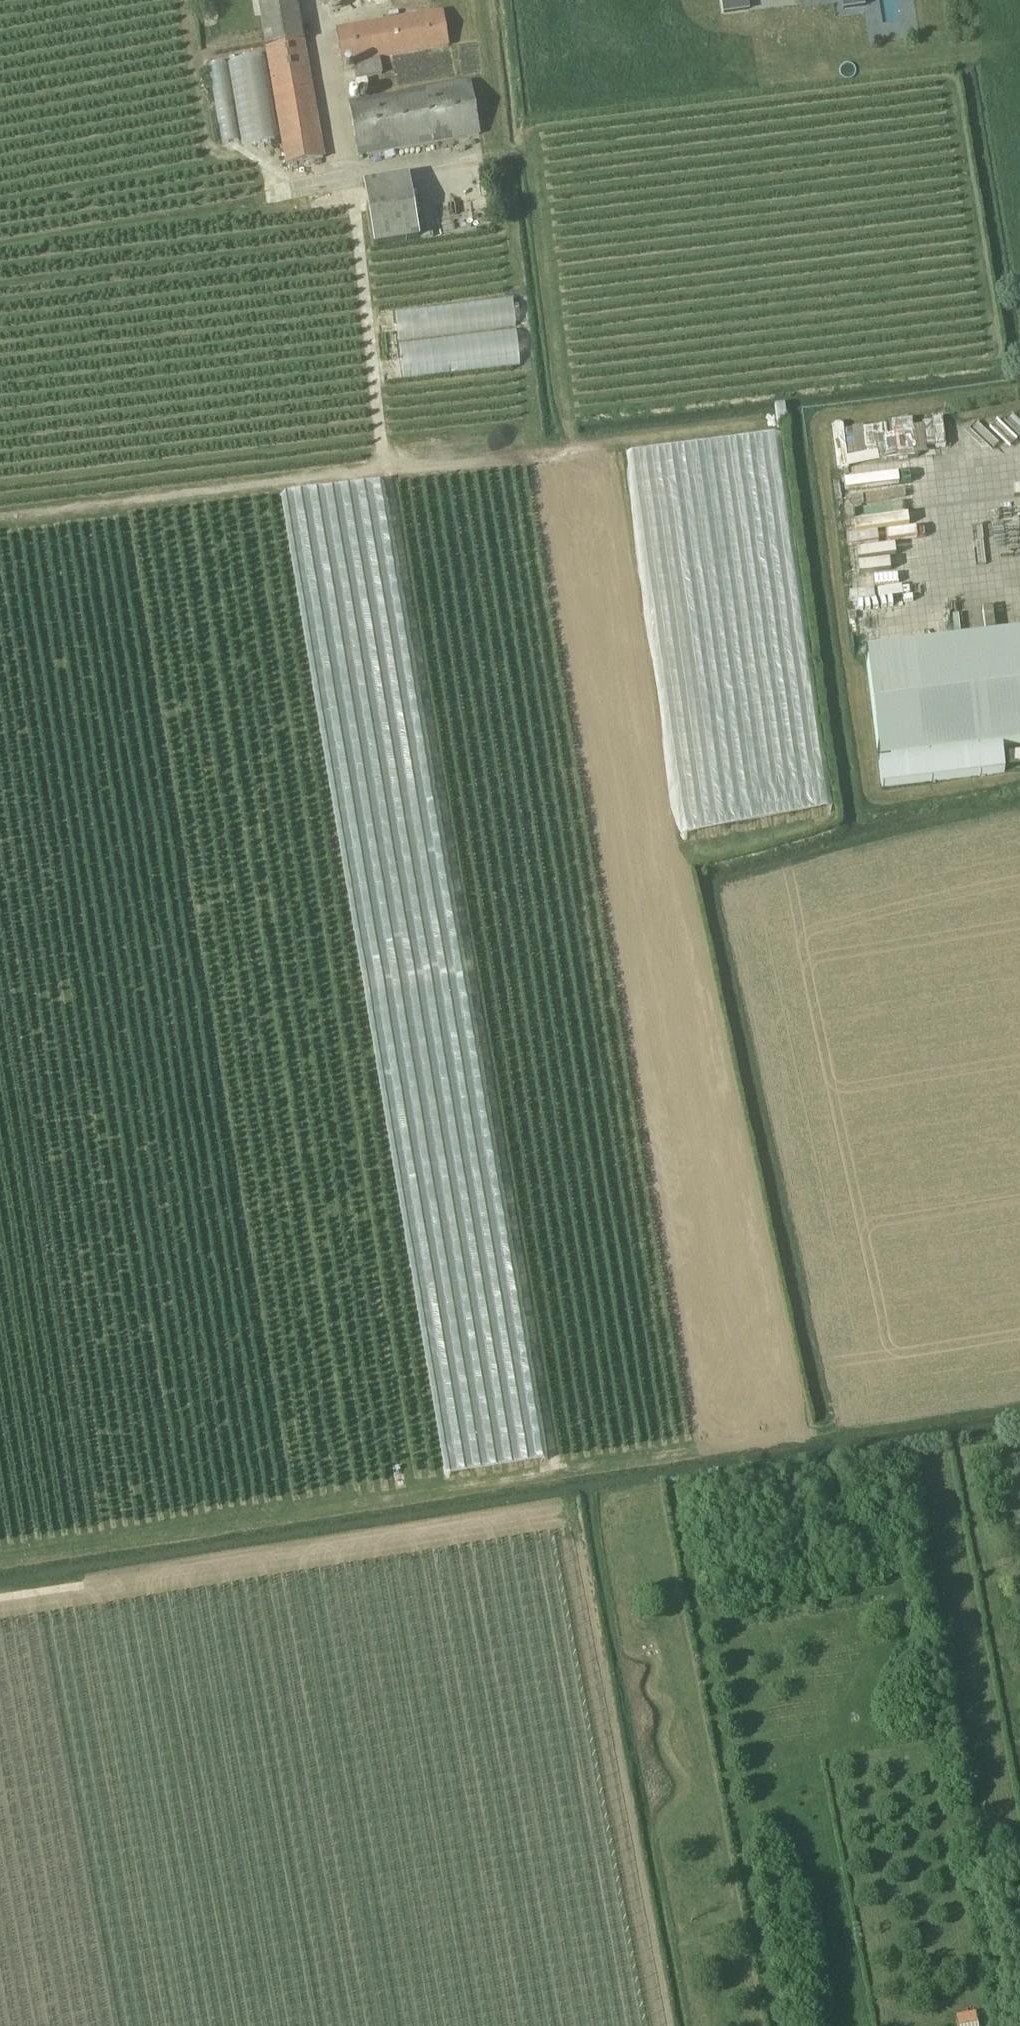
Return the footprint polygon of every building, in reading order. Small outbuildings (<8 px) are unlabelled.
[(325,159),(304,42),(297,0),(256,0),(284,166),(325,159)] [(724,13),(748,9),(747,0),(722,0),(724,13)] [(434,66),(434,64),(451,61),(443,11),(335,29),(342,66),(352,64),(355,79),(434,66)] [(480,137),(470,81),(348,102),(357,158),(480,137)] [(408,177),(364,185),(374,247),(418,239),(408,177)] [(396,308),(405,379),(527,363),(518,293),(396,308)] [(626,448),(685,827),(836,803),(777,425),(626,448)] [(865,656),(878,764),(1019,747),(1019,637),(955,645),(865,656)] [(955,2016),(957,2025),(978,2025),(975,2012),(955,2016)]
